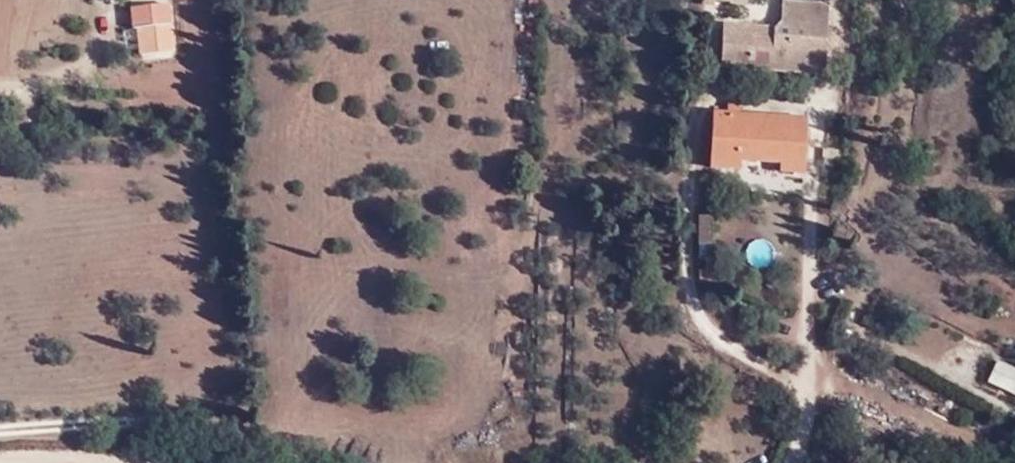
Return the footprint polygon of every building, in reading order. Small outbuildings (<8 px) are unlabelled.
[(730,67),(834,72),(839,0),(791,0),(790,16),(783,20),(730,20),(730,67)] [(144,48),(181,47),(178,1),(137,2),(137,25),(144,25),(144,48)] [(729,113),(715,112),(712,165),(741,167),(742,156),(782,159),(782,169),(808,170),(808,120),(741,115),(740,102),(730,101),(729,113)] [(715,216),(700,215),(697,242),(712,244),(715,216)] [(771,245),(750,242),(747,263),(768,266),(771,245)] [(719,267),(699,266),(697,280),(718,281),(719,267)] [(993,356),(983,378),(1014,393),(1014,392),(1014,365),(993,356)]
